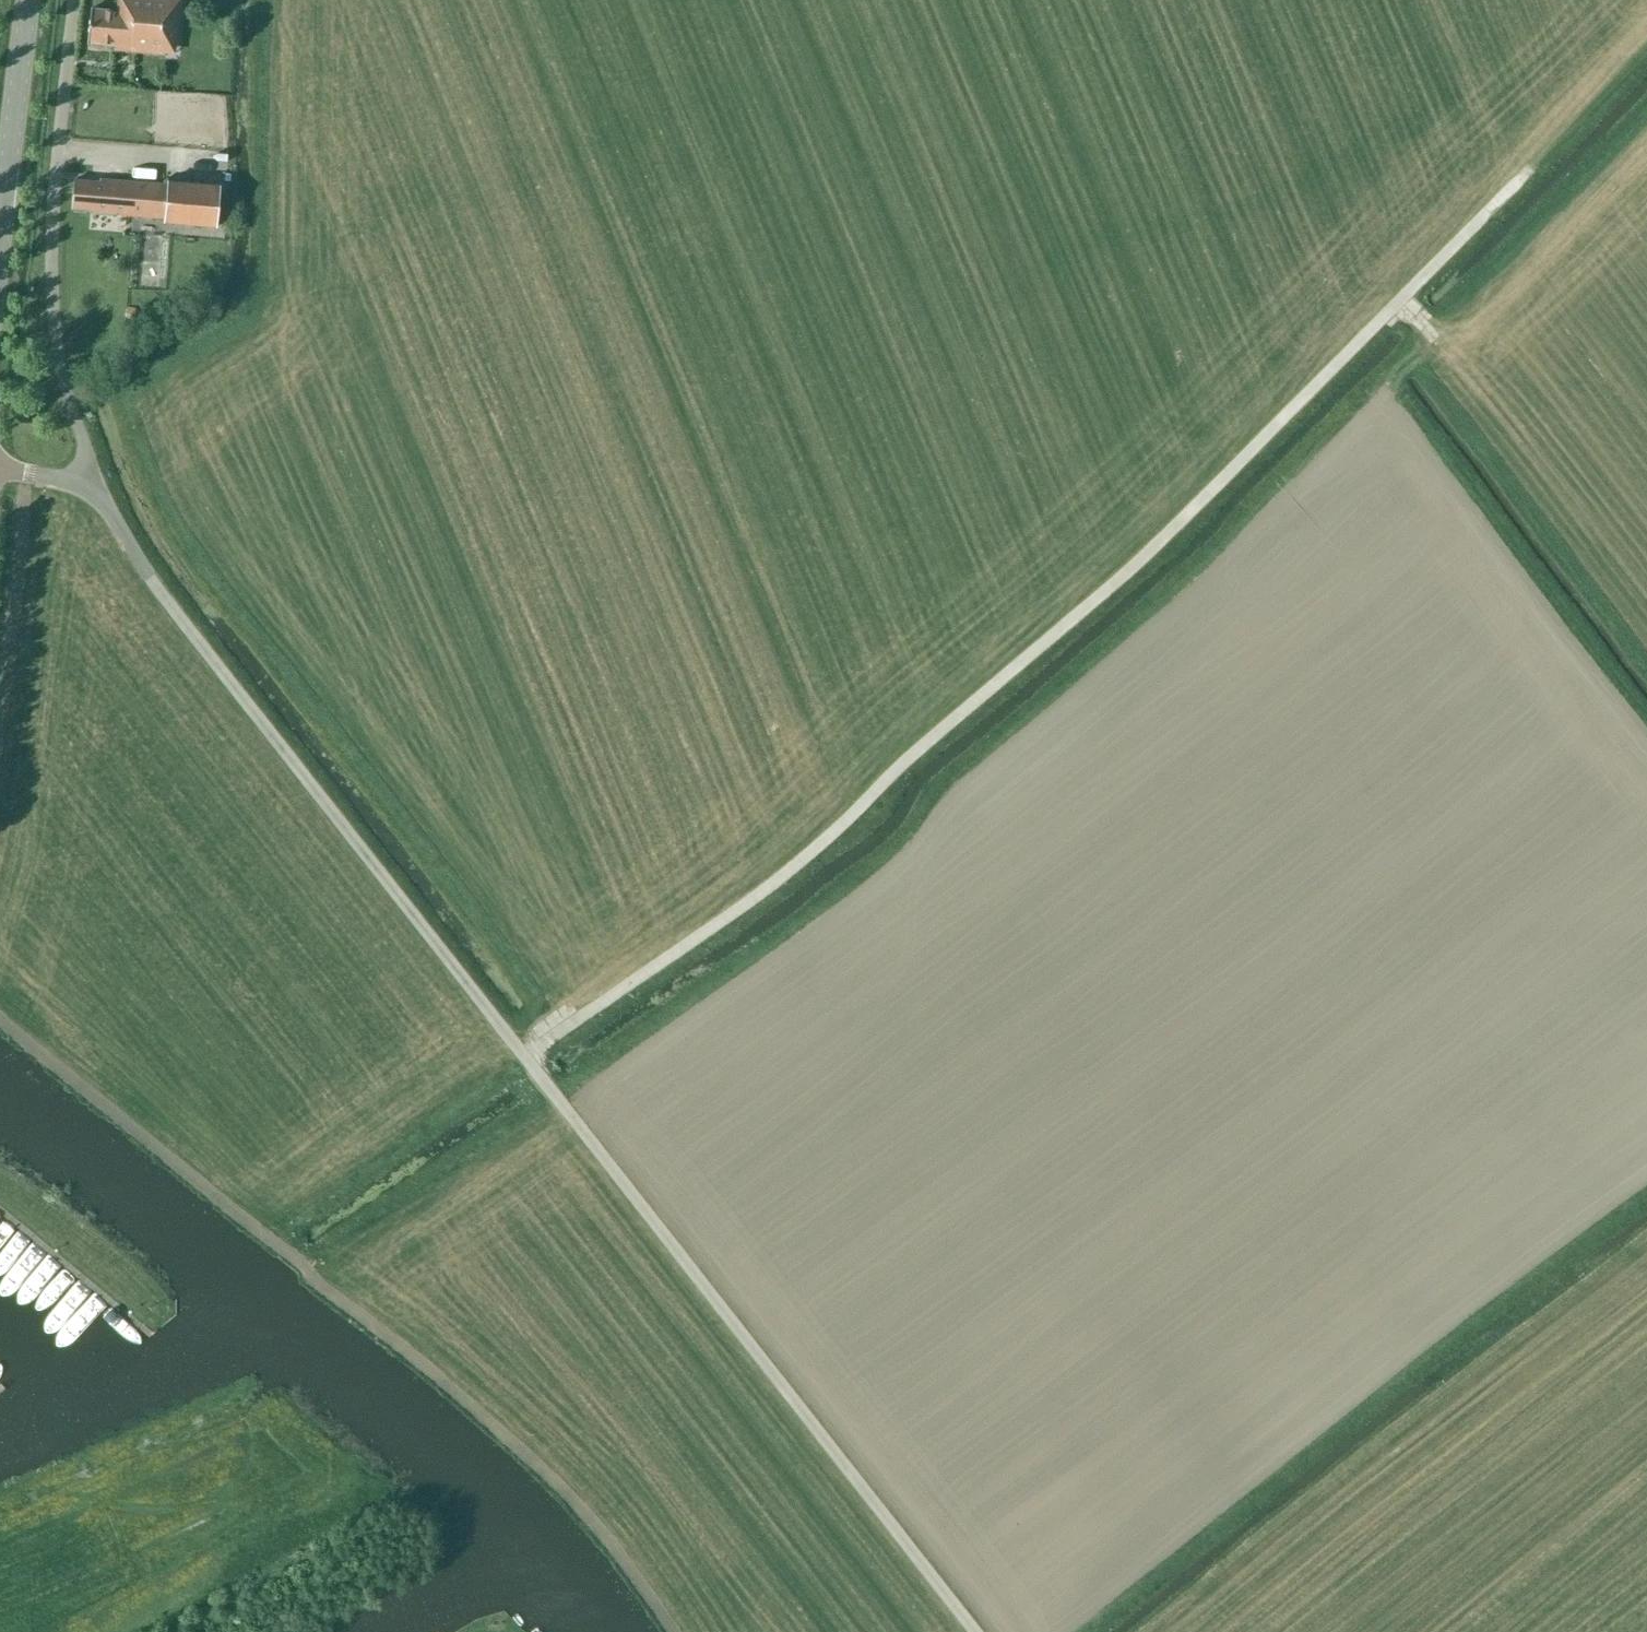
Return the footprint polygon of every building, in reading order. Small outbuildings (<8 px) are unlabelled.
[(181,0),(118,0),(117,11),(90,8),(86,42),(109,44),(109,49),(175,56),(181,0)] [(143,171),(144,160),(123,158),(122,169),(143,171)] [(216,225),(219,185),(167,181),(166,184),(106,179),(106,176),(99,175),(99,181),(74,179),(71,208),(74,208),(74,211),(84,211),(84,209),(90,209),(90,212),(101,213),(101,225),(115,226),(116,214),(132,216),(163,218),(163,221),(184,223),(216,225)]
